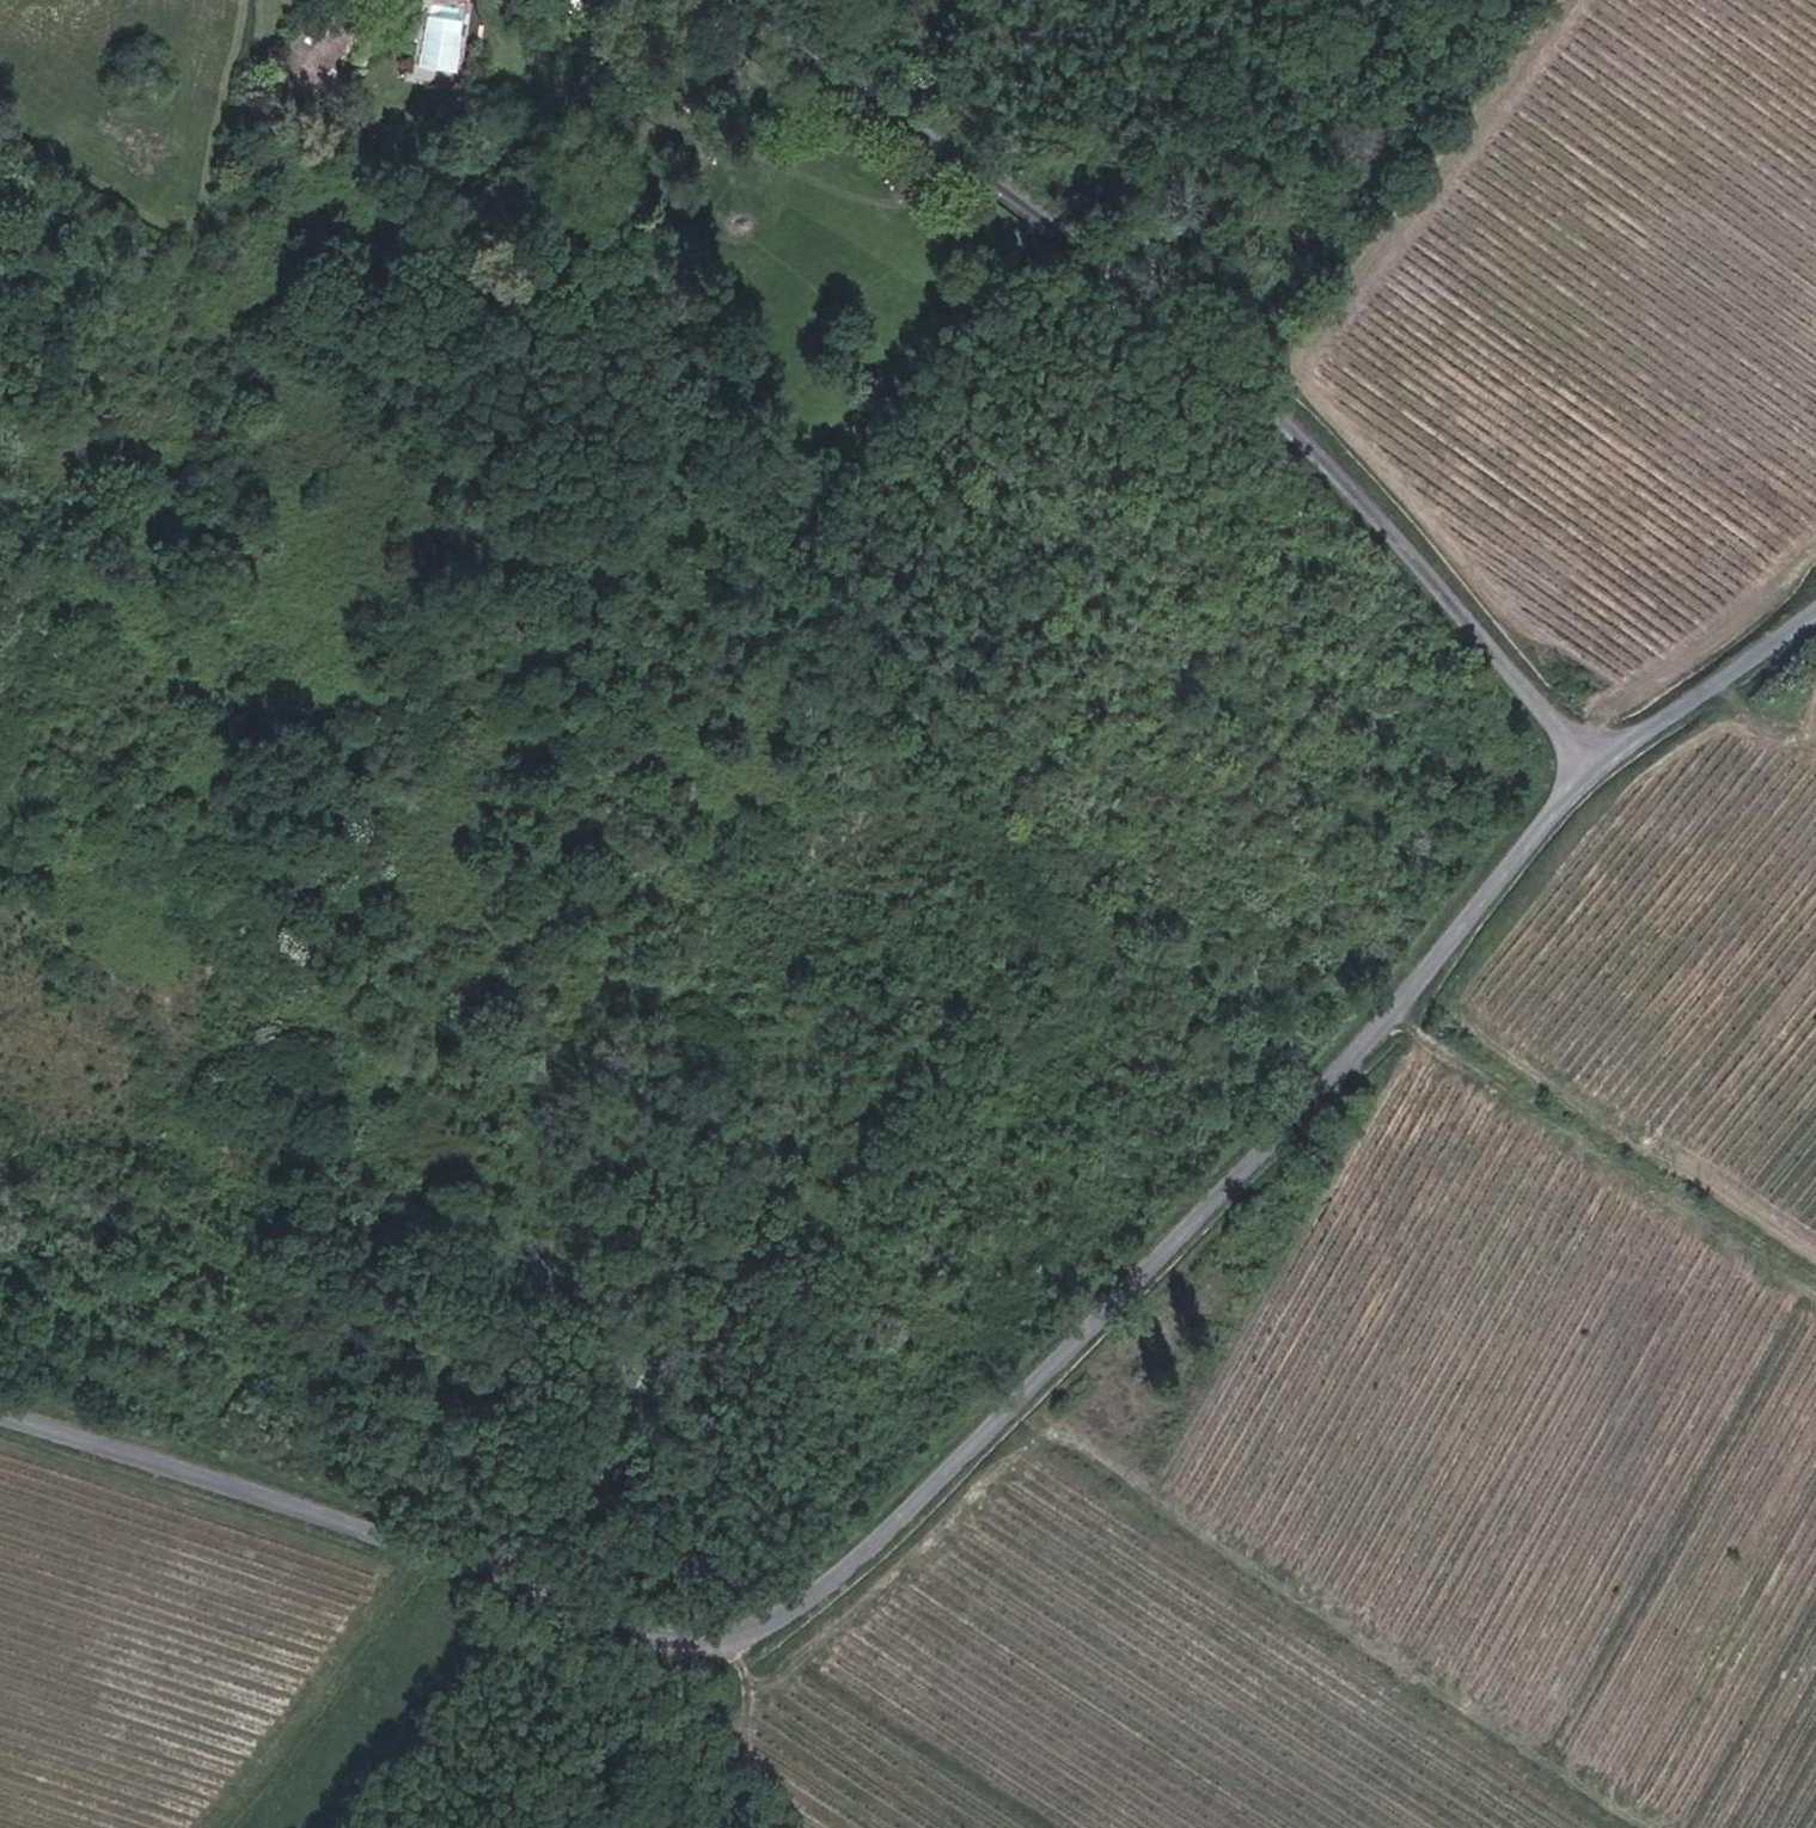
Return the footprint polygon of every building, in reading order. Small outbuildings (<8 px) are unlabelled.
[(464,1),(453,0),(422,0),(418,63),(459,66),(464,1)]
